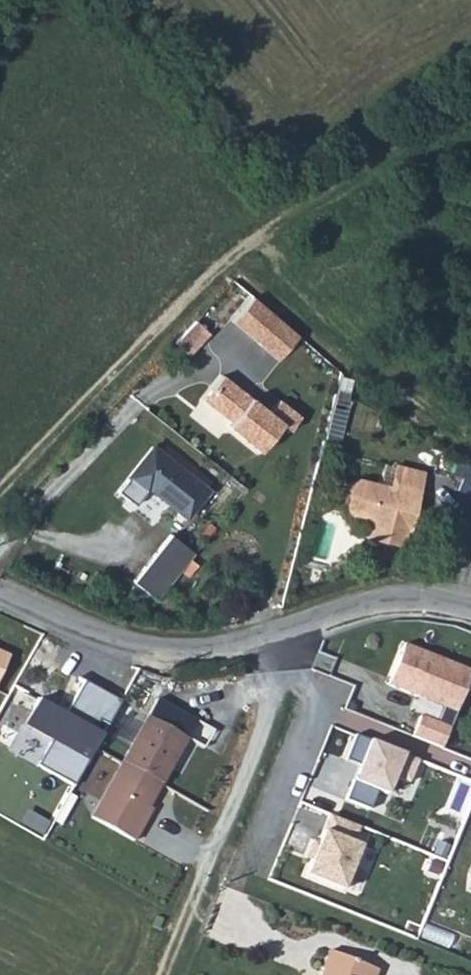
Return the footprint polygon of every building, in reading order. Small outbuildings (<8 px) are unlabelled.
[(254,303),(253,302),(237,321),(238,322),(277,354),(283,359),(299,340),(294,335),(254,303)] [(210,333),(196,321),(173,343),(185,356),(210,333)] [(277,354),(238,322),(219,344),(258,377),(277,354)] [(249,428),(245,433),(270,454),(292,428),(294,424),(282,414),(234,376),(215,399),(242,424),(249,428)] [(294,424),(292,428),(302,434),(311,420),(290,402),(282,414),(294,424)] [(239,428),(245,433),(249,428),(242,424),(239,428)] [(159,488),(195,518),(219,490),(163,445),(137,477),(155,493),(159,488)] [(415,462),(410,477),(436,486),(442,471),(415,462)] [(470,495),(470,469),(468,467),(453,487),(469,498),(470,495)] [(436,486),(410,477),(406,483),(378,474),(365,479),(357,503),(361,512),(384,521),(379,533),(414,545),(436,486)] [(197,563),(203,556),(179,535),(173,544),(197,563)] [(168,599),(197,563),(173,544),(145,580),(168,599)] [(389,684),(444,706),(437,723),(419,716),(411,736),(443,749),(470,677),(470,669),(405,643),(389,684)] [(38,700),(24,725),(51,740),(37,766),(73,786),(101,735),(93,731),(98,722),(107,727),(122,702),(84,680),(65,715),(38,700)] [(81,816),(124,841),(135,823),(129,818),(176,735),(137,714),(81,816)] [(425,766),(351,739),(343,761),(355,765),(343,800),(386,815),(392,800),(411,806),(425,766)] [(324,819),(303,877),(339,889),(354,848),(363,848),(368,835),(324,819)] [(376,969),(329,951),(321,968),(327,971),(326,974),(373,974),(376,969)]
